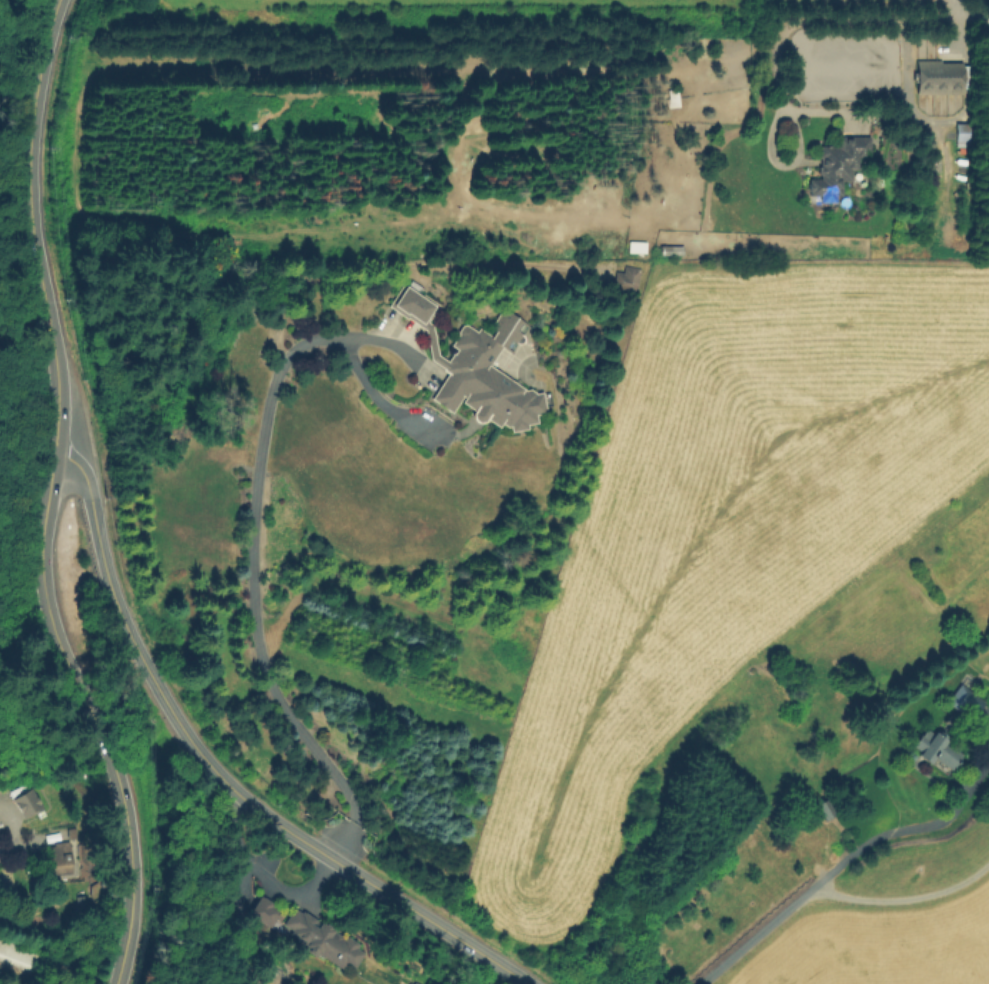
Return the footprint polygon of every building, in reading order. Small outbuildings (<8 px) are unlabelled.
[(963,95),(917,95),(917,61),(942,61),(942,63),(963,63),(963,66),(973,66),(973,89),(963,89),(963,95)] [(680,109),(665,111),(664,102),(669,101),(668,91),(678,90),(680,109)] [(972,125),(972,148),(956,148),(957,125),(972,125)] [(871,137),(871,158),(862,158),(862,170),(853,170),(853,182),(843,182),(843,196),(836,196),(836,203),(821,203),(821,197),(810,197),(810,180),(821,180),(821,176),(819,176),(819,168),(821,168),(821,159),(819,159),(819,150),(821,150),(821,148),(839,148),(839,138),(871,137)] [(628,255),(628,244),(647,244),(647,255),(628,255)] [(660,257),(660,248),(683,248),(683,257),(660,257)] [(638,268),(622,265),(619,287),(635,289),(638,268)] [(393,310),(408,286),(442,308),(427,332),(393,310)] [(488,372),(498,347),(509,352),(512,344),(522,343),(522,339),(528,322),(499,310),(491,329),(492,336),(460,323),(451,347),(453,348),(448,360),(436,356),(434,337),(426,338),(429,363),(444,369),(431,403),(453,411),(462,405),(470,408),(471,415),(522,435),(526,424),(535,423),(534,413),(544,412),(542,393),(488,372)] [(958,687),(987,704),(977,721),(948,705),(958,687)] [(913,751),(926,732),(962,758),(951,774),(933,761),(928,768),(918,760),(920,757),(913,751)] [(40,806),(29,787),(9,798),(20,818),(40,806)] [(836,815),(826,821),(817,805),(827,799),(836,815)] [(76,874),(51,876),(48,847),(62,845),(62,841),(72,840),(76,874)] [(268,928),(280,910),(258,895),(245,913),(268,928)] [(294,913),(362,950),(348,977),(316,960),(312,968),(299,961),(304,951),(286,941),(290,935),(284,931),(294,913)]
